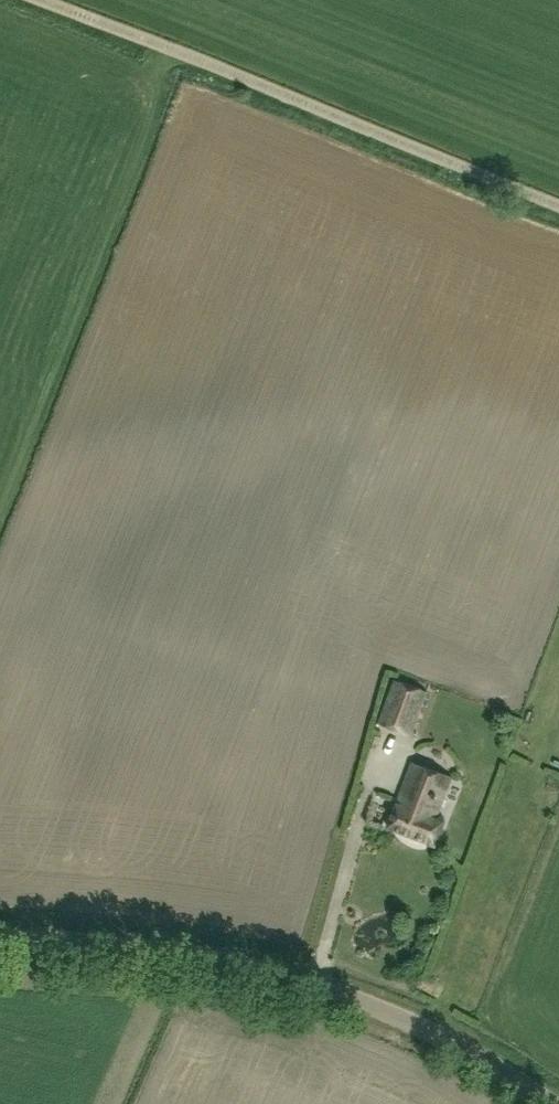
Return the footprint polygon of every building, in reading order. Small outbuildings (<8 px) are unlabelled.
[(380,723),(411,735),(427,691),(396,680),(380,723)] [(452,777),(413,762),(388,827),(434,846),(444,822),(436,819),(452,777)] [(359,930),(358,944),(374,945),(374,931),(359,930)]
